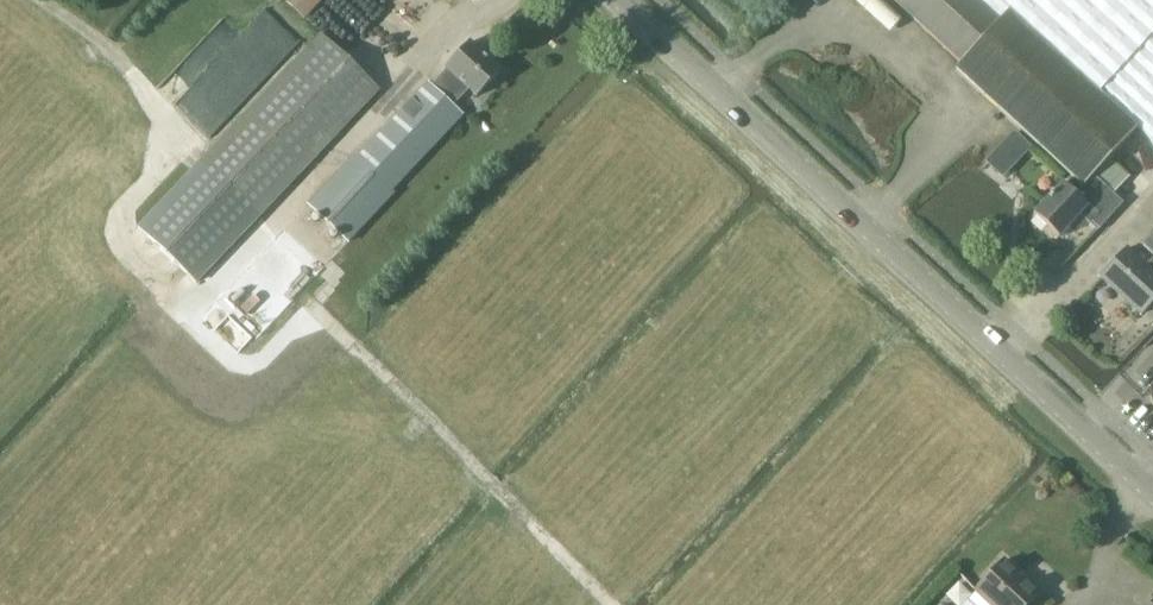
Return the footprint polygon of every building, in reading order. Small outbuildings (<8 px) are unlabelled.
[(288,3),(304,18),(320,0),(291,0),(288,3)] [(424,25),(447,5),(443,0),(402,0),(424,25)] [(250,28),(279,55),(296,37),(267,10),(250,28)] [(320,35),(139,227),(197,282),(236,242),(378,90),(320,35)] [(478,97),(501,71),(469,42),(447,66),(448,67),(432,85),(428,81),(356,159),(354,157),(310,204),(350,241),(393,194),(391,191),(462,113),(454,106),(469,89),(478,97)] [(1015,127),(988,157),(1006,174),(1033,144),(1015,127)] [(1123,203),(1115,196),(1092,174),(1082,186),(1075,193),(1063,183),(1034,214),(1059,237),(1079,215),(1097,231),(1123,203)] [(1144,246),(1152,254),(1152,236),(1144,246)] [(1102,277),(1141,314),(1152,301),(1152,258),(1146,266),(1127,249),(1102,277)] [(1039,594),(1004,561),(976,591),(991,604),(1029,604),(1039,594)]
